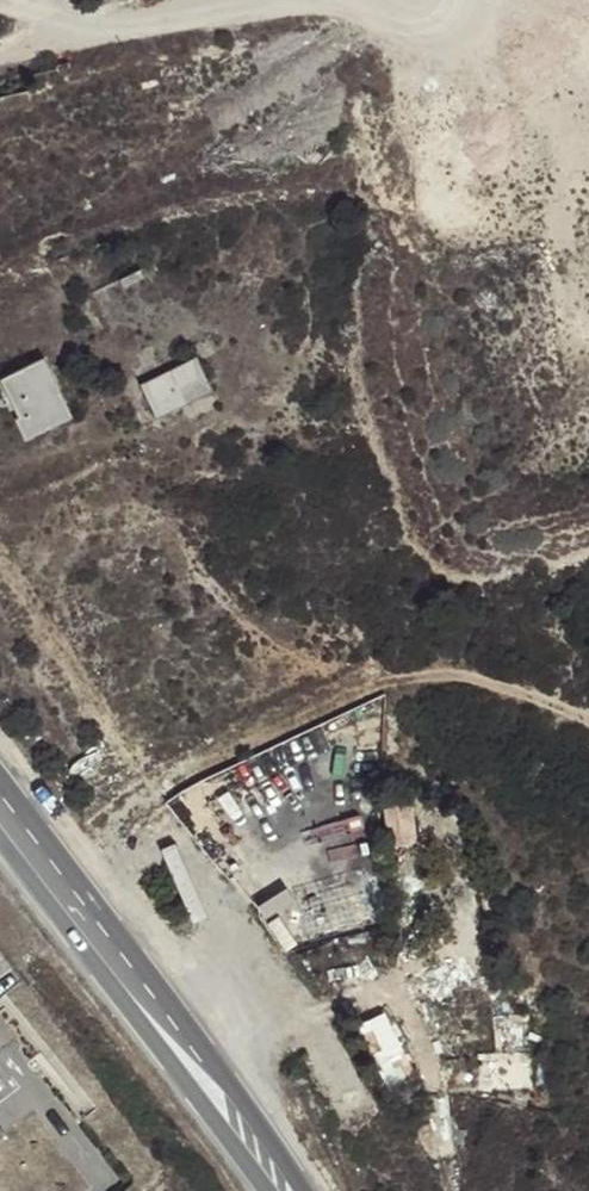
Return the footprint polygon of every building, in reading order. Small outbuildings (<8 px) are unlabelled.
[(66,105),(58,70),(35,75),(38,90),(0,99),(0,121),(66,105)] [(70,116),(23,127),(29,155),(76,144),(70,116)] [(16,418),(27,439),(73,417),(44,358),(2,378),(20,416),(16,418)] [(157,417),(211,391),(196,358),(141,384),(157,417)] [(499,1096),(537,1092),(532,1049),(520,1008),(484,1016),(491,1056),(499,1096)] [(366,1025),(392,1076),(411,1066),(384,1015),(366,1025)] [(499,1096),(491,1056),(473,1058),(477,1093),(499,1096)]
